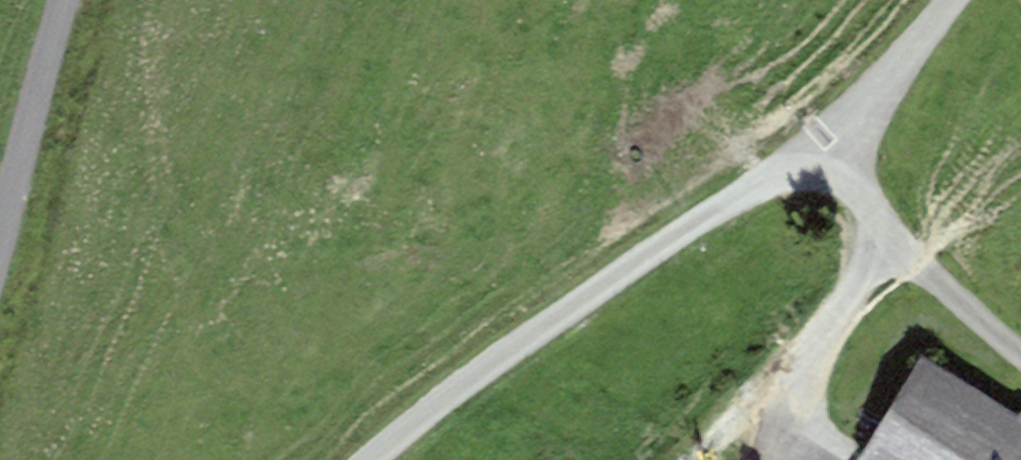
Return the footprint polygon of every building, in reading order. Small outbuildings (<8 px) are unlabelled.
[(920,385),(874,459),(1020,459),(1020,448),(920,385)]
